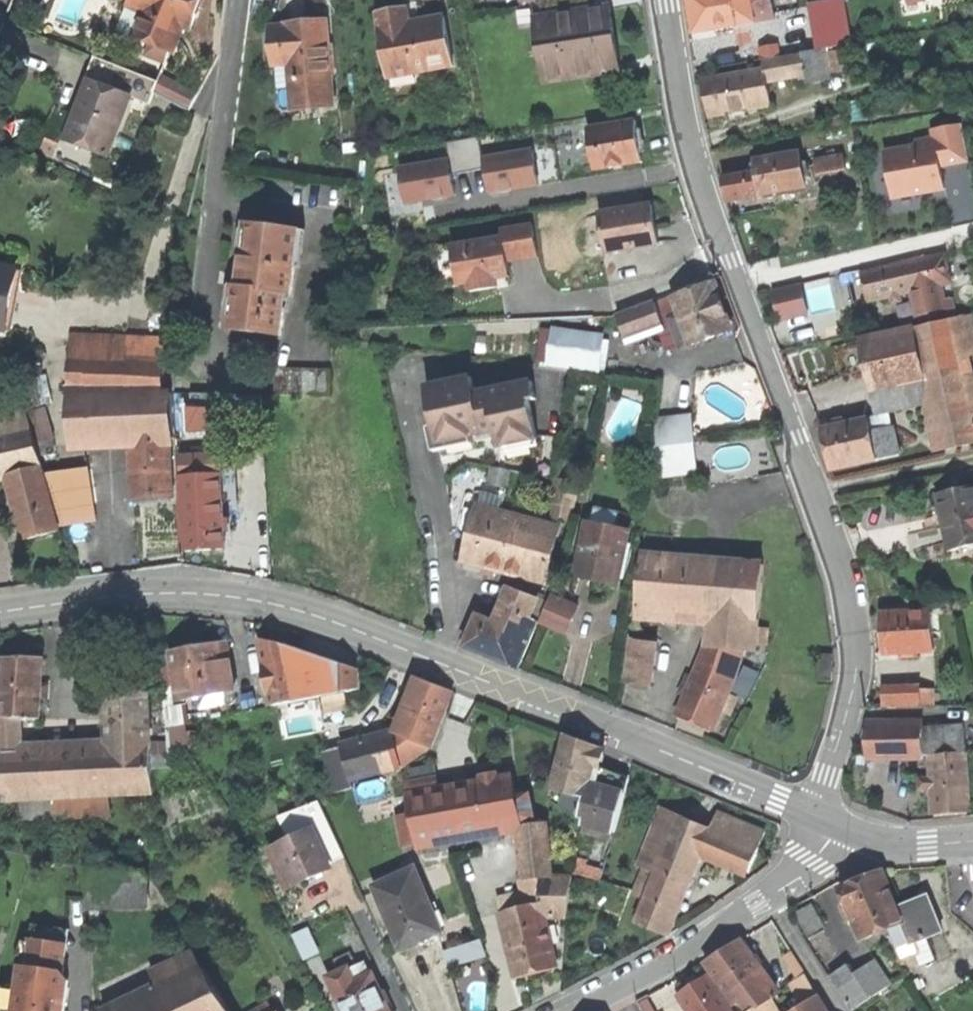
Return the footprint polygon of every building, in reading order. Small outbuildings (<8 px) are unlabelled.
[(174,50),(183,27),(189,29),(201,0),(133,0),(130,6),(144,12),(135,34),(174,50)] [(542,17),(597,9),(596,0),(540,0),(542,17)] [(714,29),(730,26),(754,23),(750,0),(690,0),(695,32),(714,29)] [(754,23),(773,19),(770,0),(750,0),(754,23)] [(811,7),(819,51),(825,50),(854,45),(846,1),(811,7)] [(597,9),(542,17),(535,18),(545,84),(567,80),(565,68),(618,60),(614,38),(610,7),(597,9)] [(378,29),(387,78),(416,73),(453,66),(444,16),(409,22),(407,8),(392,10),(377,13),(380,28),(378,29)] [(289,65),(293,109),(333,106),(327,22),(307,23),(286,25),(287,27),(271,28),(274,66),(289,65)] [(730,26),(714,29),(715,36),(723,35),(731,33),(730,26)] [(761,48),(763,61),(780,58),(778,45),(761,48)] [(764,70),(766,82),(804,75),(806,84),(830,80),(825,50),(819,51),(780,58),(763,61),(764,70)] [(87,80),(92,82),(92,80),(131,95),(150,102),(156,89),(159,82),(95,58),(91,69),(87,80)] [(289,65),(274,66),(278,110),(293,109),(289,65)] [(766,82),(764,70),(703,80),(710,117),(739,112),(771,107),(766,82)] [(416,73),(387,78),(388,87),(417,82),(416,73)] [(164,75),(159,82),(156,89),(189,109),(198,94),(164,75)] [(92,80),(92,82),(69,142),(108,157),(131,95),(92,80)] [(594,169),(641,161),(638,140),(635,122),(588,130),(594,169)] [(934,138),(939,165),(969,160),(962,125),(933,131),(934,138)] [(939,165),(934,138),(915,141),(916,146),(885,152),(893,199),(921,194),(944,189),(939,165)] [(532,151),(484,159),(489,194),(493,194),(509,191),(538,186),(532,151)] [(757,173),(760,196),(785,192),(805,189),(800,154),(755,161),(757,173)] [(822,177),(846,172),(844,159),(819,163),(822,177)] [(452,197),(455,196),(449,161),(401,169),(406,204),(435,199),(452,197)] [(726,201),(760,196),(757,173),(723,178),(726,201)] [(453,202),(452,197),(435,199),(436,205),(453,202)] [(656,231),(652,205),(599,213),(606,252),(658,244),(656,231)] [(295,267),(299,230),(246,224),(246,230),(243,249),(240,282),(239,288),(232,287),(227,330),(281,336),(284,312),(286,295),(291,296),(295,267)] [(502,238),(506,262),(537,257),(532,226),(501,231),(502,238)] [(237,248),(243,249),(246,230),(239,229),(237,248)] [(306,231),(299,230),(295,267),(301,268),(306,231)] [(509,277),(506,262),(502,238),(451,247),(458,287),(468,285),(470,293),(496,289),(495,279),(503,278),(509,277)] [(443,289),(458,287),(451,247),(436,249),(443,289)] [(951,284),(945,255),(861,273),(864,290),(867,302),(893,297),(911,293),(940,286),(951,284)] [(8,329),(19,268),(0,265),(0,328),(8,329)] [(829,279),(810,281),(813,311),(833,309),(829,279)] [(808,314),(802,284),(772,291),(778,320),(808,314)] [(689,333),(693,347),(733,333),(733,331),(725,308),(718,285),(678,299),(678,297),(658,305),(663,323),(664,325),(675,322),(680,335),(689,333)] [(222,330),(227,330),(232,287),(227,286),(222,330)] [(943,301),(940,286),(911,293),(918,323),(946,316),(943,301)] [(953,299),(943,301),(946,316),(956,314),(953,299)] [(628,336),(663,323),(658,305),(620,317),(628,336)] [(955,320),(958,336),(972,332),(972,322),(972,317),(955,320)] [(972,445),(972,377),(968,378),(963,358),(972,355),(972,332),(958,336),(955,320),(860,341),(867,372),(868,376),(870,376),(921,364),(930,402),(941,452),(972,445)] [(153,501),(173,499),(168,397),(165,396),(165,361),(129,359),(131,323),(109,322),(108,340),(70,337),(69,356),(90,357),(89,394),(67,393),(70,434),(82,444),(132,441),(135,502),(153,501)] [(550,365),(598,370),(602,337),(553,332),(550,365)] [(69,356),(67,393),(89,394),(90,357),(69,356)] [(878,414),(930,402),(921,364),(870,376),(878,414)] [(329,398),(331,369),(276,367),(274,396),(329,398)] [(497,439),(499,447),(537,439),(529,401),(536,400),(532,382),(475,394),(472,377),(426,387),(434,426),(438,443),(471,437),(476,435),(495,431),(497,439)] [(46,474),(28,411),(0,418),(0,476),(12,473),(29,538),(61,531),(59,525),(97,520),(88,461),(46,474)] [(831,470),(876,460),(870,432),(867,419),(844,424),(843,420),(838,421),(829,423),(830,428),(822,430),(831,470)] [(658,477),(699,473),(695,440),(693,423),(655,429),(653,446),(658,477)] [(473,443),(471,437),(438,443),(434,426),(428,427),(433,452),(473,443)] [(870,432),(876,460),(899,455),(893,427),(870,432)] [(489,441),(497,439),(495,431),(476,435),(478,443),(489,441)] [(56,440),(39,443),(42,455),(58,453),(56,440)] [(183,478),(223,476),(222,456),(182,458),(183,478)] [(512,472),(494,469),(492,484),(509,487),(512,472)] [(553,518),(572,522),(579,486),(558,481),(554,504),(555,504),(553,518)] [(971,543),(972,542),(972,488),(938,496),(943,520),(951,554),(972,549),(971,543)] [(483,494),(479,508),(499,514),(503,499),(483,494)] [(211,549),(225,548),(223,501),(183,503),(185,551),(211,549)] [(496,570),(543,583),(558,530),(499,514),(479,508),(464,562),(485,567),(496,570)] [(587,524),(616,530),(617,525),(619,515),(595,510),(579,529),(573,557),(580,559),(587,524)] [(587,524),(580,559),(577,578),(603,583),(618,586),(629,532),(616,530),(587,524)] [(711,617),(708,649),(744,652),(757,654),(758,645),(768,646),(769,630),(759,630),(764,568),(735,565),(644,556),(639,610),(711,617)] [(494,576),(496,570),(485,567),(483,573),(489,575),(494,576)] [(518,669),(539,624),(530,621),(538,601),(509,588),(500,610),(508,612),(501,626),(477,616),(471,631),(464,648),(518,669)] [(567,635),(579,608),(556,599),(551,597),(540,624),(543,626),(567,635)] [(885,655),(936,652),(933,614),(883,617),(884,632),(885,655)] [(657,642),(630,637),(624,683),(652,687),(657,642)] [(259,639),(271,705),(341,692),(342,694),(360,690),(360,671),(328,662),(328,659),(315,655),(308,653),(302,653),(259,639)] [(180,702),(201,699),(218,696),(238,692),(232,661),(231,655),(222,656),(220,644),(215,644),(171,652),(180,702)] [(721,710),(728,693),(740,665),(744,652),(708,649),(695,681),(689,696),(680,717),(698,725),(713,731),(721,710)] [(821,682),(833,682),(834,657),(822,657),(821,682)] [(21,718),(40,718),(41,697),(41,687),(43,660),(5,660),(2,701),(0,701),(0,718),(21,718)] [(759,673),(740,665),(728,693),(737,697),(747,701),(759,673)] [(396,733),(431,747),(452,692),(418,679),(406,708),(396,733)] [(681,694),(689,696),(695,681),(688,679),(681,694)] [(922,709),(934,708),(934,696),(922,696),(922,691),(885,691),(885,707),(922,707),(922,709)] [(728,693),(721,710),(730,713),(737,697),(728,693)] [(23,752),(1,753),(1,760),(3,801),(58,798),(59,818),(114,815),(113,795),(154,793),(153,771),(152,757),(151,729),(150,712),(149,695),(110,696),(113,748),(23,752)] [(220,706),(218,696),(201,699),(203,709),(220,706)] [(186,705),(150,712),(151,729),(188,722),(186,705)] [(0,718),(0,732),(1,753),(23,752),(21,718),(0,718)] [(151,729),(152,757),(170,754),(189,752),(188,722),(151,729)] [(955,815),(971,814),(966,731),(925,733),(925,724),(869,723),(869,758),(924,759),(924,758),(930,758),(932,781),(921,781),(921,791),(932,791),(934,816),(955,815)] [(396,733),(393,735),(402,768),(431,747),(396,733)] [(342,747),(351,781),(402,768),(393,735),(342,747)] [(565,738),(550,800),(584,818),(584,823),(615,834),(630,779),(612,772),(600,767),(604,751),(566,736),(565,738)] [(353,788),(351,781),(342,747),(324,751),(335,794),(353,788)] [(152,757),(153,771),(170,769),(170,754),(152,757)] [(528,879),(543,878),(554,877),(548,822),(539,823),(524,824),(523,820),(519,796),(515,776),(456,786),(439,789),(437,780),(406,786),(411,812),(417,844),(522,825),(528,879)] [(532,793),(519,796),(523,820),(537,817),(532,793)] [(319,801),(284,817),(279,819),(289,840),(312,829),(328,865),(345,857),(319,801)] [(689,887),(703,854),(712,831),(662,809),(640,866),(645,868),(634,895),(646,900),(637,921),(670,935),(672,930),(689,887)] [(406,845),(417,844),(411,812),(401,813),(406,845)] [(712,831),(703,854),(749,873),(765,832),(719,813),(712,831)] [(328,865),(312,829),(289,840),(269,849),(273,857),(281,853),(296,884),(316,874),(330,868),(328,865)] [(288,888),(296,884),(281,853),(273,857),(288,888)] [(574,874),(600,881),(602,871),(576,864),(574,874)] [(415,869),(374,886),(403,949),(413,944),(436,934),(424,908),(432,904),(415,869)] [(90,906),(146,904),(145,872),(89,874),(90,898),(90,906)] [(889,928),(902,922),(897,909),(881,872),(854,884),(840,890),(861,940),(889,928)] [(541,903),(545,917),(566,917),(573,877),(554,877),(543,878),(541,903)] [(498,898),(501,913),(541,903),(543,878),(528,879),(518,880),(521,891),(498,898)] [(926,897),(897,909),(902,922),(912,944),(941,932),(926,897)] [(545,917),(541,903),(501,913),(517,977),(535,972),(557,967),(545,917)] [(444,930),(432,904),(424,908),(436,934),(444,930)] [(809,940),(824,932),(810,906),(795,914),(809,940)] [(899,950),(912,944),(902,922),(889,928),(899,950)] [(32,943),(28,967),(64,972),(68,946),(59,945),(61,929),(35,925),(32,943)] [(70,931),(61,929),(59,945),(68,946),(70,931)] [(307,929),(292,936),(303,960),(318,953),(307,929)] [(481,940),(443,952),(448,968),(486,956),(481,940)] [(747,1010),(753,1010),(767,1002),(777,994),(746,950),(739,941),(704,962),(735,1005),(740,1002),(747,1010)] [(798,979),(805,975),(791,952),(784,957),(798,979)] [(155,972),(162,985),(182,975),(184,980),(202,972),(193,954),(155,972)] [(334,961),(340,974),(355,967),(349,954),(334,961)] [(849,965),(830,978),(853,1010),(890,986),(874,962),(855,975),(849,965)] [(395,1009),(386,990),(380,993),(372,975),(365,979),(358,965),(355,967),(340,974),(330,978),(345,1010),(390,1010),(395,1009)] [(28,967),(23,966),(19,993),(16,1010),(66,1010),(70,983),(64,972),(28,967)] [(205,970),(202,972),(184,980),(182,975),(162,985),(107,1010),(226,1010),(205,970)] [(278,1004),(290,998),(286,989),(279,975),(266,981),(274,998),(278,1004)] [(803,1006),(818,996),(805,975),(798,979),(790,983),(803,1006)] [(680,994),(691,1010),(729,1010),(707,977),(680,994)] [(795,1010),(826,1010),(818,996),(803,1006),(795,1010)] [(648,998),(639,1003),(643,1010),(655,1010),(648,998)] [(767,1002),(753,1010),(772,1010),(767,1002)]
